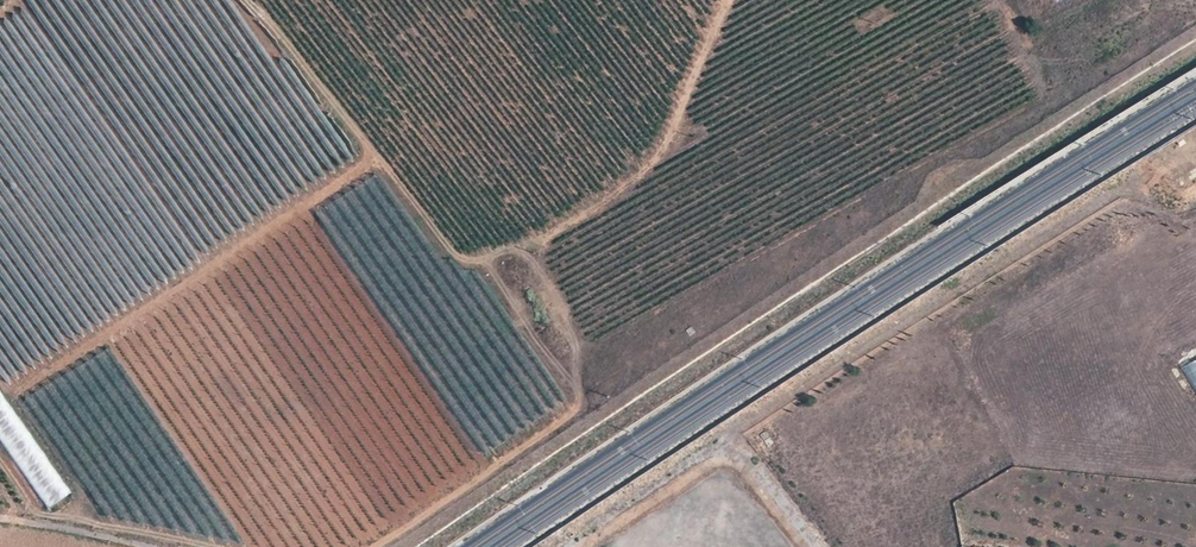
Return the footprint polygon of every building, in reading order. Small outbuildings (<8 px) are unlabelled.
[(45,508),(69,496),(55,467),(31,478),(45,508)]
